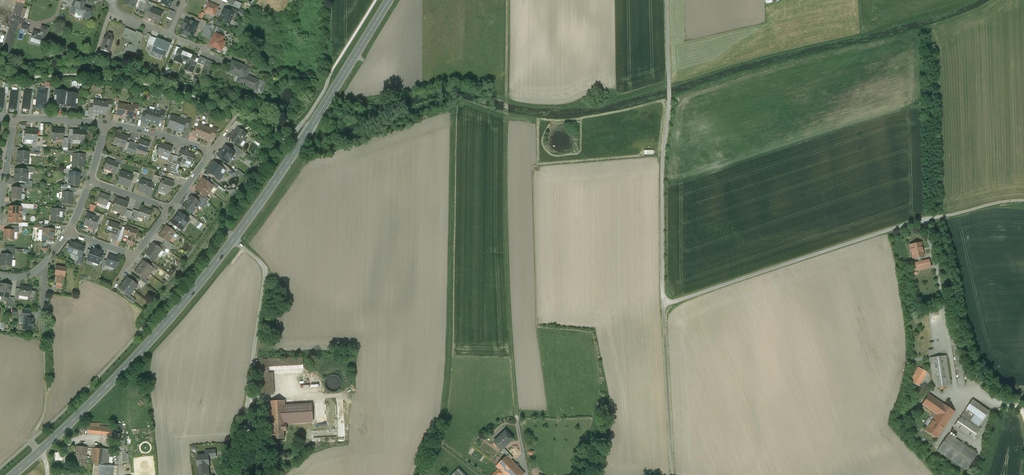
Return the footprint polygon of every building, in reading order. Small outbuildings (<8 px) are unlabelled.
[(11,0),(1,0),(0,5),(0,29),(1,28),(1,25),(9,27),(3,48),(6,49),(5,54),(8,56),(19,19),(20,19),(24,4),(11,0)] [(83,0),(80,0),(79,3),(77,3),(77,2),(75,1),(74,4),(73,4),(71,13),(71,12),(82,15),(82,17),(89,19),(90,16),(92,9),(91,9),(91,10),(83,7),(85,1),(86,1),(83,0)] [(218,7),(208,2),(204,11),(214,16),(218,7)] [(234,7),(231,12),(234,13),(237,15),(239,9),(234,7)] [(160,11),(156,9),(155,10),(152,8),(148,17),(152,19),(155,21),(156,20),(159,22),(163,13),(159,12),(160,11)] [(231,12),(225,9),(220,20),(229,24),(234,13),(231,12)] [(198,24),(186,19),(180,32),(192,37),(198,24)] [(207,22),(201,35),(210,39),(213,30),(210,29),(212,25),(207,22)] [(40,33),(34,31),(32,37),(31,41),(35,43),(36,39),(44,41),(48,28),(42,26),(40,33)] [(138,33),(125,28),(121,36),(125,38),(126,37),(133,41),(131,45),(128,44),(126,49),(136,53),(139,44),(138,43),(142,34),(138,32),(138,33)] [(112,35),(108,33),(107,36),(104,39),(100,50),(109,53),(112,42),(111,38),(112,35)] [(225,41),(219,39),(220,35),(215,33),(212,40),(210,45),(221,50),(225,41)] [(147,44),(154,47),(157,39),(150,36),(147,44)] [(157,39),(154,47),(152,51),(162,55),(166,56),(171,44),(157,39)] [(184,61),(188,54),(183,52),(184,52),(180,50),(179,50),(176,56),(175,60),(182,63),(183,60),(184,61)] [(162,55),(152,51),(151,55),(160,59),(162,55)] [(188,54),(184,61),(188,62),(185,69),(193,72),(197,63),(199,59),(196,58),(197,57),(188,53),(188,54)] [(207,59),(200,56),(199,59),(197,63),(204,66),(206,60),(207,59)] [(213,62),(206,60),(204,66),(203,68),(210,71),(213,62)] [(255,63),(247,60),(245,66),(250,69),(252,70),(255,63)] [(245,66),(233,61),(229,72),(244,79),(242,83),(255,89),(254,92),(261,95),(266,83),(260,80),(259,81),(247,76),(250,69),(245,66)] [(47,91),(38,90),(37,99),(46,100),(47,91)] [(67,91),(55,90),(53,104),(65,106),(65,107),(77,108),(79,94),(67,92),(67,91)] [(46,100),(37,99),(35,108),(45,109),(46,100)] [(101,101),(95,100),(94,101),(93,104),(92,112),(93,112),(99,113),(101,101)] [(108,102),(101,101),(99,113),(106,115),(107,108),(108,102)] [(128,105),(120,104),(119,108),(118,108),(116,115),(122,116),(122,117),(125,118),(128,105)] [(134,106),(128,105),(125,118),(125,117),(132,119),(133,112),(134,107),(134,106)] [(154,111),(148,110),(147,111),(146,113),(144,121),(145,121),(151,123),(154,111)] [(154,111),(151,123),(158,124),(159,119),(161,113),(160,113),(154,111)] [(173,116),(172,120),(170,120),(168,127),(173,129),(173,130),(176,131),(180,118),(173,116)] [(186,120),(180,118),(176,131),(177,131),(177,130),(183,132),(185,127),(187,120),(186,120)] [(236,121),(231,127),(236,131),(238,127),(238,128),(242,123),(236,121)] [(201,125),(199,126),(198,128),(195,136),(196,136),(202,138),(206,127),(201,125)] [(212,129),(206,127),(202,138),(208,141),(210,136),(213,129),(212,129)] [(238,128),(238,127),(236,131),(235,132),(234,131),(231,134),(232,135),(230,137),(234,141),(235,140),(240,144),(243,140),(243,139),(247,134),(238,128)] [(63,129),(52,128),(52,139),(62,139),(63,129)] [(37,130),(26,129),(25,140),(36,140),(36,141),(37,137),(37,130)] [(85,131),(73,130),(73,135),(72,139),(73,139),(84,140),(85,131)] [(128,137),(116,133),(113,143),(117,144),(117,145),(118,145),(118,144),(124,147),(126,141),(128,137)] [(150,142),(140,139),(137,149),(146,152),(150,142)] [(136,144),(130,141),(129,142),(127,148),(134,150),(136,144)] [(172,147),(161,143),(157,153),(168,157),(169,157),(170,154),(172,147)] [(243,151),(235,145),(232,150),(235,153),(239,156),(243,151)] [(232,150),(226,146),(218,156),(227,163),(235,153),(232,150)] [(194,155),(181,150),(178,158),(177,162),(182,164),(183,160),(191,163),(194,155)] [(29,152),(18,151),(17,163),(28,164),(29,152)] [(78,154),(73,154),(73,156),(72,166),(83,167),(84,155),(78,154)] [(115,162),(107,159),(104,168),(110,170),(110,171),(115,173),(118,164),(115,162)] [(220,166),(214,161),(207,172),(210,174),(211,173),(219,179),(222,174),(223,174),(226,171),(220,166)] [(171,164),(168,173),(173,175),(175,176),(177,171),(175,170),(177,164),(177,163),(172,162),(171,164)] [(231,169),(222,163),(220,166),(226,171),(228,173),(231,169)] [(26,170),(15,169),(15,177),(15,181),(25,182),(27,182),(27,181),(27,171),(28,170),(26,170)] [(245,178),(247,174),(239,169),(237,173),(245,178)] [(75,173),(69,172),(69,173),(69,185),(78,185),(79,173),(75,173)] [(132,176),(121,172),(117,182),(129,186),(131,182),(133,176),(132,176)] [(134,172),(132,176),(133,176),(131,182),(136,183),(139,174),(134,172)] [(163,178),(161,183),(160,183),(158,189),(159,189),(158,192),(165,195),(165,194),(167,190),(170,191),(171,188),(170,188),(172,182),(167,180),(163,178)] [(210,184),(204,179),(196,190),(202,194),(205,196),(209,191),(213,186),(214,186),(210,184)] [(153,184),(141,180),(137,189),(149,193),(153,184)] [(219,186),(212,181),(210,184),(214,186),(213,186),(217,189),(219,186)] [(17,188),(12,188),(11,198),(20,199),(21,188),(17,188)] [(70,193),(63,192),(62,193),(62,203),(71,204),(72,193),(70,193)] [(110,196),(100,193),(97,203),(106,206),(108,202),(110,196)] [(191,197),(188,201),(187,201),(183,206),(192,213),(193,212),(192,212),(195,208),(195,209),(198,205),(200,203),(197,201),(191,196),(190,197),(191,197)] [(207,202),(200,197),(197,201),(200,203),(198,205),(202,209),(207,202)] [(128,203),(116,198),(112,209),(124,214),(126,210),(128,203)] [(21,207),(10,207),(9,210),(8,210),(8,214),(22,215),(22,211),(21,211),(21,207)] [(152,211),(141,207),(139,212),(137,217),(148,221),(152,211)] [(54,209),(52,209),(51,215),(53,215),(53,221),(62,222),(62,213),(65,213),(65,210),(63,210),(54,209)] [(132,212),(126,210),(124,214),(123,217),(130,219),(130,218),(132,212)] [(139,212),(133,210),(132,212),(130,218),(136,220),(137,217),(139,212)] [(187,218),(179,212),(176,216),(174,219),(171,223),(181,230),(189,220),(187,218)] [(104,215),(96,213),(95,216),(99,218),(98,220),(102,221),(104,215)] [(22,215),(8,214),(8,219),(9,219),(9,222),(19,223),(21,223),(21,219),(22,219),(22,215)] [(95,216),(88,214),(84,224),(95,228),(98,220),(99,218),(95,216)] [(198,221),(190,215),(187,218),(189,220),(195,225),(198,221)] [(119,225),(111,222),(109,226),(108,226),(106,230),(115,234),(116,234),(117,231),(119,225)] [(117,239),(117,240),(121,242),(123,234),(125,227),(122,226),(120,232),(117,239)] [(138,231),(126,226),(125,227),(123,234),(130,237),(127,245),(132,247),(138,231)] [(166,226),(159,236),(165,240),(168,242),(171,237),(172,237),(172,236),(174,233),(166,226)] [(50,229),(43,229),(43,230),(42,240),(53,241),(54,229),(50,229)] [(10,230),(5,230),(4,239),(13,240),(13,232),(14,230),(10,230)] [(168,242),(165,240),(162,245),(167,248),(169,250),(173,245),(168,242)] [(85,246),(75,243),(71,253),(79,256),(81,257),(81,256),(85,246)] [(160,243),(157,247),(161,250),(164,252),(167,248),(162,245),(160,243)] [(921,243),(910,245),(913,258),(924,256),(921,243)] [(153,244),(146,253),(154,259),(161,250),(157,247),(153,244)] [(96,249),(95,251),(91,249),(87,260),(99,264),(103,253),(98,252),(99,250),(96,249)] [(5,254),(2,254),(1,265),(11,266),(12,255),(5,254)] [(119,258),(109,255),(107,261),(106,265),(115,268),(116,265),(117,265),(118,262),(117,262),(119,258)] [(81,257),(79,256),(76,262),(82,264),(85,257),(81,256),(81,257)] [(150,266),(143,261),(139,266),(149,273),(150,271),(150,270),(152,267),(150,266)] [(929,261),(914,264),(916,271),(930,267),(929,261)] [(66,268),(56,266),(55,275),(57,275),(64,276),(66,268)] [(149,273),(139,266),(135,272),(142,277),(144,278),(146,276),(147,276),(149,273)] [(64,276),(57,275),(56,283),(62,284),(63,284),(64,276)] [(137,285),(127,278),(123,283),(133,290),(137,285)] [(7,302),(7,298),(9,298),(9,297),(11,286),(0,284),(0,283),(0,297),(1,297),(0,301),(7,302)] [(133,290),(123,283),(119,288),(126,293),(129,295),(133,290)] [(31,288),(20,286),(20,290),(19,295),(29,296),(30,297),(31,291),(31,288)] [(129,295),(126,293),(124,296),(131,302),(134,298),(129,295)] [(7,298),(7,302),(6,305),(13,307),(14,298),(9,297),(9,298),(7,298)] [(29,317),(24,316),(23,329),(32,330),(32,327),(33,327),(34,322),(33,322),(33,319),(29,318),(29,317)] [(946,356),(930,358),(934,388),(950,385),(946,356)] [(303,358),(256,361),(258,395),(270,394),(269,374),(304,372),(303,358)] [(926,372),(918,367),(911,381),(918,386),(926,372)] [(341,387),(342,383),(341,380),(339,377),(337,375),(333,375),(330,376),(327,378),(326,380),(325,384),(326,387),(328,390),(330,391),(334,392),(337,391),(340,389),(341,387)] [(955,412),(929,394),(922,405),(933,413),(932,415),(934,417),(925,430),(937,438),(955,412)] [(284,400),(270,401),(271,424),(274,424),(286,424),(286,420),(293,420),(293,423),(312,422),(311,404),(292,405),(292,400),(285,400),(284,400)] [(972,400),(954,426),(973,439),(979,430),(980,428),(978,427),(989,412),(972,400)] [(346,406),(338,406),(339,440),(347,440),(346,406)] [(123,431),(123,429),(122,427),(121,425),(120,425),(118,424),(116,425),(115,426),(114,427),(114,429),(114,431),(115,432),(116,433),(118,434),(120,433),(122,432),(123,431)] [(286,424),(274,424),(274,432),(273,432),(272,433),(272,436),(273,437),(274,437),(274,439),(284,439),(284,430),(286,430),(286,424)] [(112,428),(88,425),(87,433),(111,435),(112,428)] [(505,432),(494,442),(502,450),(502,449),(513,439),(505,432)] [(977,454),(949,434),(937,450),(966,470),(977,454)] [(87,447),(77,446),(75,465),(84,466),(85,457),(86,458),(88,458),(88,456),(86,456),(87,447)] [(93,448),(91,464),(99,465),(98,474),(112,474),(113,465),(109,465),(110,450),(93,448)] [(502,449),(502,450),(507,455),(497,466),(496,465),(496,466),(499,469),(505,474),(523,474),(525,473),(502,449)] [(206,455),(197,456),(197,458),(197,463),(198,463),(198,465),(199,465),(208,464),(209,464),(209,457),(208,455),(206,455)] [(199,465),(200,474),(209,474),(208,469),(208,464),(199,465)]
